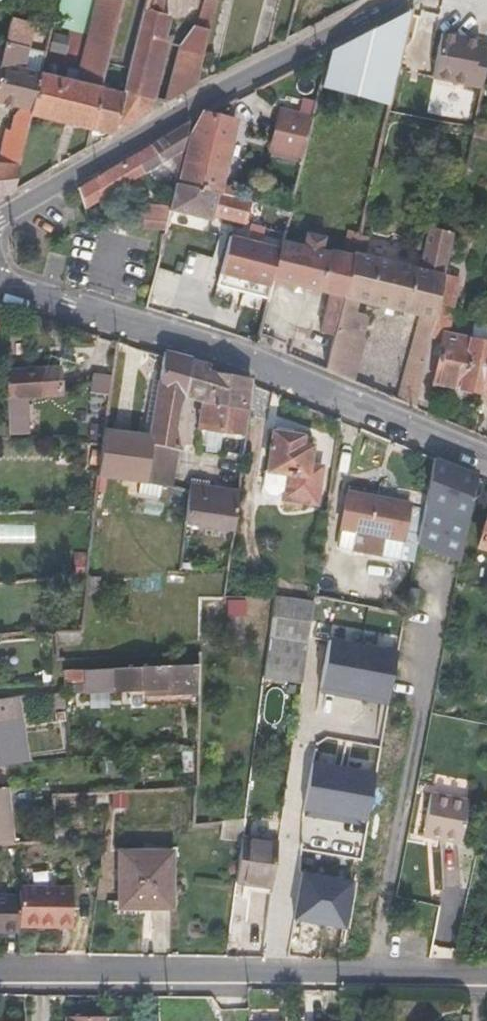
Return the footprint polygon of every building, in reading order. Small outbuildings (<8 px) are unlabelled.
[(90,17),(93,18),(80,71),(64,68),(62,78),(39,72),(39,73),(31,110),(29,116),(92,130),(102,88),(124,0),(94,0),(90,17)] [(162,0),(146,0),(123,94),(113,132),(148,112),(172,8),(161,4),(162,0)] [(197,26),(210,29),(217,0),(204,0),(197,26)] [(328,52),(320,85),(388,105),(412,9),(328,52)] [(11,18),(0,59),(0,103),(31,110),(39,73),(23,68),(34,24),(11,18)] [(194,25),(179,46),(166,101),(196,84),(210,29),(197,26),(194,25)] [(432,77),(482,87),(486,71),(486,64),(486,50),(479,48),(480,41),(441,33),(432,77)] [(113,132),(123,94),(102,88),(92,130),(109,134),(113,132)] [(301,160),(312,116),(282,109),(271,152),(301,160)] [(204,116),(190,136),(179,183),(232,196),(234,189),(221,186),(235,122),(204,116)] [(189,125),(188,122),(133,155),(145,174),(182,153),(189,125)] [(473,126),(471,136),(486,139),(486,128),(473,126)] [(145,174),(133,155),(98,175),(92,205),(145,174)] [(19,166),(0,163),(0,195),(13,191),(19,166)] [(91,209),(92,205),(98,175),(79,186),(83,200),(87,209),(91,209)] [(211,221),(212,216),(245,224),(245,222),(250,201),(232,196),(179,183),(174,183),(168,211),(211,221)] [(162,232),(166,215),(138,210),(135,227),(162,232)] [(452,232),(428,227),(419,268),(444,273),(452,232)] [(168,247),(171,236),(162,233),(159,245),(168,247)] [(231,233),(223,266),(272,279),(280,245),(231,233)] [(363,254),(367,235),(358,233),(354,252),(363,254)] [(330,294),(320,329),(336,334),(336,333),(353,257),(332,253),(331,255),(322,253),(325,238),(306,234),(303,247),(281,242),(280,245),(272,279),(271,281),(330,294)] [(363,254),(354,252),(353,257),(336,333),(361,340),(367,319),(365,314),(356,312),(358,300),(434,317),(440,290),(444,273),(419,268),(363,254)] [(271,281),(272,279),(223,266),(218,287),(266,300),(271,281)] [(455,293),(458,277),(444,273),(440,290),(455,293)] [(450,320),(455,293),(440,290),(434,317),(450,320)] [(447,334),(450,320),(434,317),(430,336),(442,338),(443,334),(447,334)] [(270,349),(273,335),(258,331),(255,342),(270,349)] [(360,383),(371,342),(361,340),(336,333),(336,334),(328,368),(360,383)] [(408,361),(402,366),(396,399),(415,407),(430,336),(415,334),(408,361)] [(433,382),(480,392),(486,362),(486,342),(447,334),(443,334),(442,338),(433,382)] [(166,357),(151,435),(106,429),(104,443),(100,475),(147,482),(150,462),(153,444),(169,447),(179,449),(183,450),(178,428),(180,409),(186,395),(189,385),(194,360),(166,354),(166,357)] [(204,400),(209,372),(209,363),(194,360),(189,385),(186,395),(204,400)] [(209,363),(209,372),(204,400),(211,402),(248,409),(253,377),(211,371),(212,364),(209,363)] [(61,365),(6,369),(8,397),(63,393),(61,365)] [(200,428),(244,434),(248,409),(211,402),(204,400),(200,428)] [(323,465),(310,463),(313,445),(295,443),(296,434),(275,430),(269,470),(287,472),(284,488),(283,496),(318,502),(323,465)] [(313,445),(314,437),(296,434),(295,443),(313,445)] [(169,447),(153,444),(150,462),(166,465),(169,447)] [(163,485),(172,486),(179,449),(169,447),(166,465),(163,485)] [(435,459),(419,541),(462,558),(478,476),(435,459)] [(150,462),(147,482),(163,485),(166,465),(150,462)] [(269,492),(277,493),(284,488),(287,472),(269,470),(265,469),(263,484),(269,492)] [(210,481),(192,478),(191,484),(209,487),(210,481)] [(234,528),(239,491),(209,487),(191,484),(190,492),(188,504),(186,521),(234,528)] [(349,490),(338,545),(400,557),(411,502),(349,490)] [(310,633),(308,643),(328,647),(336,596),(316,593),(315,600),(310,633)] [(308,643),(310,633),(315,600),(275,596),(264,677),(303,682),(308,643)] [(364,643),(387,645),(389,633),(365,630),(364,643)] [(323,689),(386,701),(395,652),(331,641),(323,689)] [(116,688),(116,689),(145,688),(162,687),(163,693),(198,692),(199,665),(65,670),(65,683),(86,682),(86,689),(116,688)] [(21,718),(18,696),(0,699),(0,721),(21,718)] [(28,760),(21,718),(0,721),(0,764),(27,760),(28,760)] [(305,811),(366,821),(376,772),(314,762),(305,811)] [(13,840),(8,787),(0,788),(0,842),(13,840)] [(423,834),(461,842),(469,802),(432,793),(423,834)] [(242,836),(236,881),(273,886),(279,842),(242,836)] [(121,851),(121,905),(145,905),(145,897),(171,898),(172,852),(121,851)] [(295,921),(346,931),(356,881),(304,871),(295,921)] [(73,924),(74,888),(21,887),(21,894),(20,924),(73,924)] [(20,930),(20,924),(21,894),(0,894),(0,929),(20,930)] [(145,905),(171,905),(171,898),(145,897),(145,905)]
